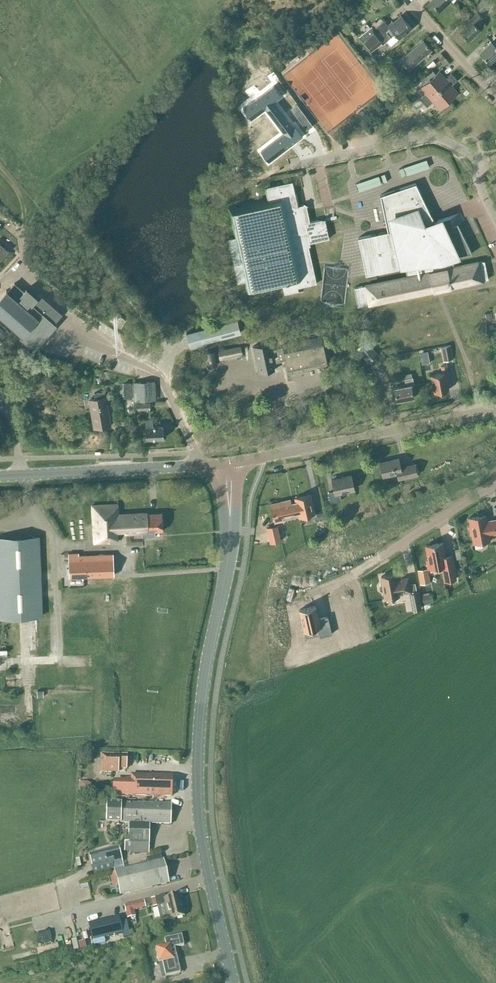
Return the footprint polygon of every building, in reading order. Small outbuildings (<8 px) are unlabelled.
[(439,10),(449,0),(429,0),(439,10)] [(492,3),(489,0),(480,0),(475,5),(482,13),(492,3)] [(465,24),(459,31),(468,40),(480,28),(485,23),(480,19),(482,17),(477,12),(470,18),(468,17),(463,22),(465,24)] [(411,27),(402,17),(395,23),(392,20),(387,25),(383,20),(373,29),(372,27),(358,38),(370,52),(381,42),(382,44),(386,40),(391,45),(399,38),(411,27)] [(479,52),(489,62),(495,55),(495,46),(495,45),(495,35),(479,52)] [(422,40),(411,50),(419,59),(431,50),(422,40)] [(419,59),(411,50),(400,59),(408,69),(419,59)] [(438,71),(429,79),(439,90),(454,76),(451,72),(444,78),(438,71)] [(454,76),(439,90),(448,101),(457,92),(451,85),(457,79),(454,76)] [(439,90),(429,79),(419,87),(426,94),(420,100),(423,103),(439,90)] [(274,86),(243,109),(251,120),(265,109),(275,101),(281,96),(274,86)] [(448,101),(439,90),(423,103),(423,104),(426,107),(432,101),(439,109),(448,101)] [(275,101),(265,109),(267,111),(282,131),(284,133),(294,126),(292,123),(277,103),(275,101)] [(284,133),(260,151),(268,161),(302,136),(294,126),(284,133)] [(407,174),(431,166),(428,158),(404,166),(407,174)] [(361,189),(383,182),(380,174),(358,182),(361,189)] [(309,246),(309,243),(304,223),(309,221),(306,206),(302,204),(300,204),(298,192),(294,193),(292,182),(281,184),(280,181),(276,182),(277,185),(265,187),(268,202),(233,210),(238,235),(228,238),(237,282),(248,280),(249,288),(282,282),(284,294),(303,290),(303,286),(316,283),(308,246),(309,246)] [(359,287),(354,288),(358,307),(364,306),(386,301),(433,291),(450,288),(487,280),(483,262),(448,269),(446,259),(468,254),(463,239),(457,223),(462,222),(459,213),(434,221),(415,183),(380,195),(387,231),(359,237),(367,275),(407,266),(409,276),(359,287)] [(309,243),(328,238),(324,218),(309,221),(304,223),(309,243)] [(8,251),(0,244),(0,260),(8,251)] [(6,290),(0,297),(0,316),(22,335),(19,337),(33,350),(56,324),(53,322),(61,313),(39,294),(36,298),(26,289),(23,291),(14,283),(7,291),(6,290)] [(121,315),(116,324),(120,327),(121,326),(126,318),(121,315)] [(202,344),(202,342),(240,333),(237,319),(198,329),(186,332),(190,347),(202,344)] [(8,331),(0,324),(0,336),(2,338),(8,331)] [(321,367),(328,366),(321,336),(282,345),(283,348),(270,350),(269,343),(253,346),(259,373),(274,369),(273,362),(285,359),(289,374),(308,370),(308,367),(320,364),(321,367)] [(367,362),(377,353),(366,340),(355,349),(367,362)] [(219,360),(242,356),(240,345),(217,350),(219,360)] [(440,347),(442,360),(453,358),(450,345),(440,347)] [(206,368),(217,366),(213,351),(203,353),(206,368)] [(427,351),(419,353),(422,364),(429,363),(427,351)] [(447,384),(450,383),(446,365),(440,366),(442,373),(430,375),(434,393),(448,390),(447,384)] [(412,377),(411,373),(404,374),(404,378),(405,385),(394,387),(396,399),(407,397),(407,399),(412,398),(411,396),(412,396),(411,391),(415,391),(414,384),(413,384),(412,377)] [(134,401),(155,400),(154,382),(133,383),(134,401)] [(131,383),(123,383),(124,398),(132,398),(132,397),(131,384),(131,383)] [(243,391),(257,394),(258,389),(244,386),(243,391)] [(94,428),(110,426),(104,391),(94,393),(95,399),(89,400),(94,428)] [(149,402),(137,403),(137,410),(149,410),(149,402)] [(146,439),(163,438),(162,425),(152,426),(152,419),(145,419),(146,439)] [(400,467),(398,458),(379,462),(382,476),(397,473),(398,479),(417,475),(414,464),(400,467)] [(339,492),(354,489),(351,475),(331,479),(333,491),(328,492),(331,502),(341,500),(339,492)] [(298,512),(299,517),(315,514),(310,494),(294,498),(295,502),(298,512)] [(298,512),(295,502),(291,503),(290,499),(270,504),(274,522),(283,520),(282,516),(298,512)] [(162,531),(162,513),(147,514),(147,512),(118,514),(117,504),(91,505),(93,543),(117,542),(116,531),(124,531),(124,534),(142,533),(142,536),(154,536),(154,531),(162,531)] [(469,518),(470,526),(469,527),(470,534),(472,534),(473,543),(490,540),(489,534),(495,533),(495,519),(486,521),(485,515),(469,518)] [(281,539),(279,531),(278,524),(266,527),(267,533),(269,542),(281,539)] [(1,618),(41,616),(38,536),(0,537),(0,587),(1,618)] [(456,578),(451,555),(445,556),(442,542),(425,546),(428,560),(426,560),(427,569),(441,566),(444,581),(456,578)] [(78,555),(78,553),(68,554),(68,577),(114,576),(113,554),(78,555)] [(424,569),(418,570),(420,584),(424,583),(430,582),(428,575),(425,576),(424,569)] [(380,584),(379,586),(380,590),(381,591),(383,591),(385,598),(398,596),(398,593),(409,591),(410,591),(409,585),(407,577),(395,579),(394,574),(381,576),(382,584),(380,584)] [(410,593),(409,593),(412,609),(420,607),(417,592),(416,592),(411,593),(410,593)] [(432,602),(431,594),(420,596),(422,604),(432,602)] [(318,618),(315,606),(299,610),(304,631),(318,628),(320,636),(332,634),(327,616),(318,618)] [(118,769),(126,769),(126,755),(115,755),(100,755),(100,772),(118,773),(118,769)] [(126,782),(125,795),(171,796),(172,776),(132,775),(132,782),(126,782)] [(78,782),(78,793),(89,794),(89,787),(85,783),(78,782)] [(107,802),(106,822),(121,822),(129,823),(128,842),(130,842),(130,852),(130,853),(148,853),(149,843),(150,824),(171,824),(171,804),(107,802)] [(81,856),(105,857),(106,805),(83,805),(81,856)] [(146,858),(147,864),(114,872),(120,895),(169,883),(163,860),(162,860),(160,854),(146,858)] [(165,899),(165,896),(155,898),(160,920),(168,918),(169,920),(184,916),(180,896),(165,899)] [(151,899),(144,900),(145,906),(152,905),(153,907),(156,906),(154,898),(151,899)] [(144,900),(124,905),(127,918),(135,916),(134,910),(145,907),(145,906),(144,900)] [(118,917),(88,924),(92,940),(122,933),(118,917)] [(171,948),(184,945),(181,935),(164,939),(166,946),(155,948),(159,963),(162,962),(165,976),(180,973),(176,955),(173,956),(171,948)]
